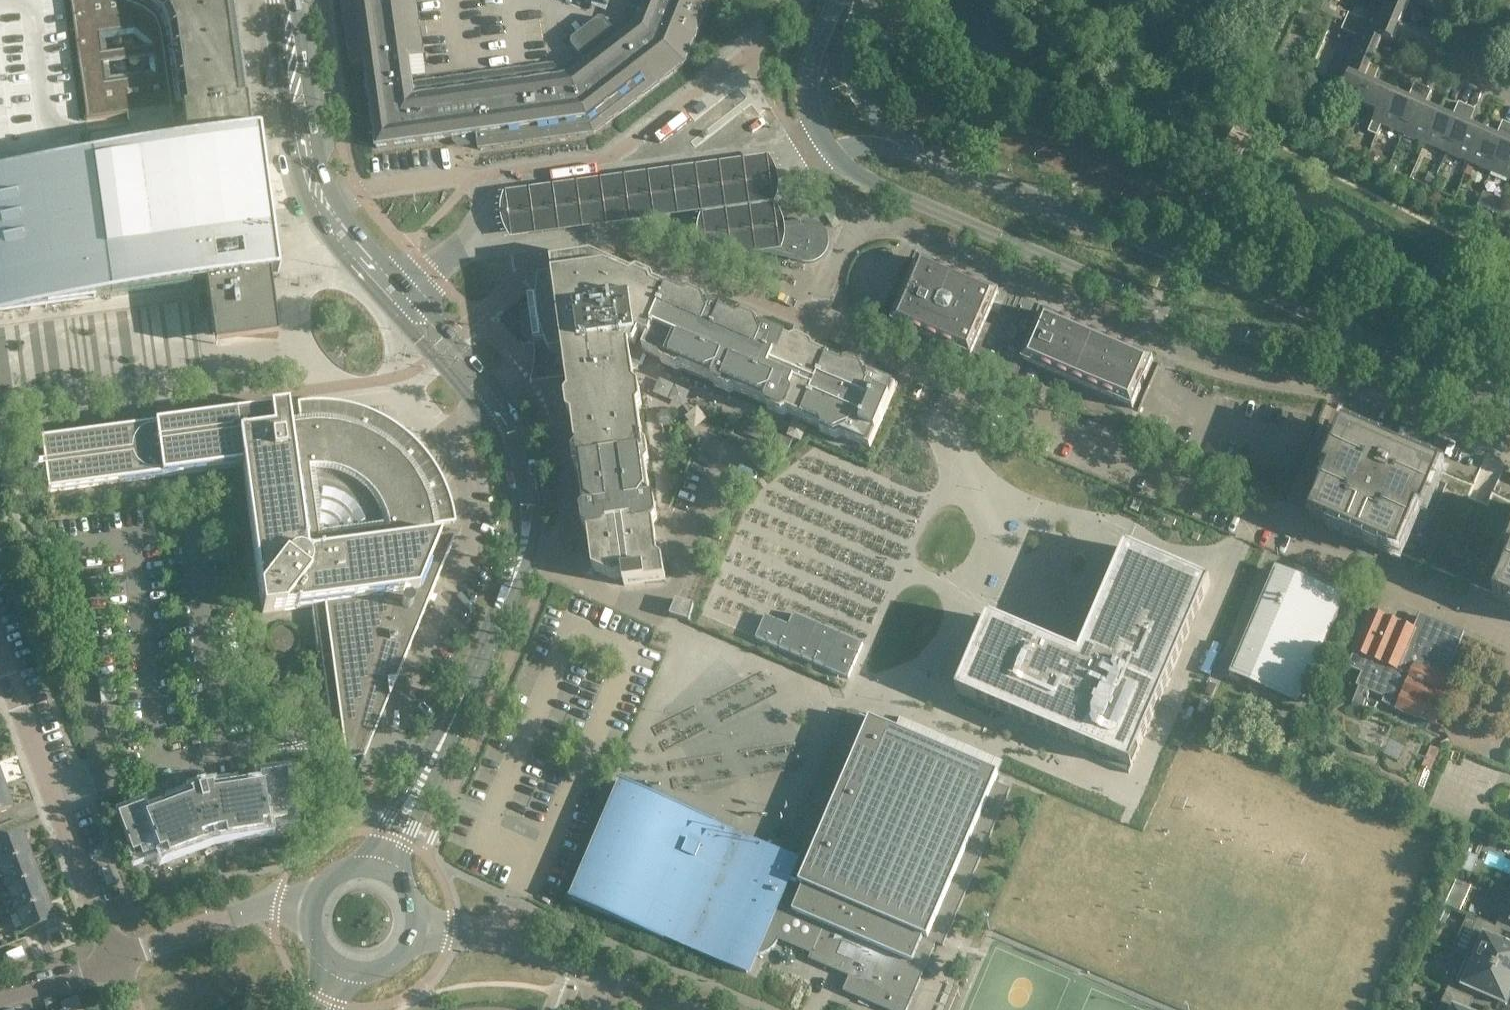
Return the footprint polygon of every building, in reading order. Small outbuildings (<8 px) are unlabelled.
[(86,120),(86,121),(126,116),(127,123),(128,128),(87,134),(89,142),(91,158),(0,170),(0,312),(205,284),(214,347),(277,339),(269,275),(278,274),(260,136),(259,135),(250,136),(248,124),(246,111),(244,90),(240,61),(235,31),(232,7),(232,3),(231,0),(69,0),(86,120)] [(478,149),(594,133),(685,62),(711,0),(633,0),(629,8),(628,7),(624,16),(612,27),(605,18),(599,18),(571,39),(571,44),(577,52),(564,62),(434,80),(434,84),(428,85),(427,81),(413,83),(410,57),(424,55),(416,0),(341,0),(350,65),(365,63),(376,148),(456,138),(456,141),(460,144),(464,143),(468,143),(471,139),(470,136),(476,135),(478,149)] [(565,9),(568,0),(542,0),(565,9)] [(1371,7),(1402,20),(1410,0),(1374,0),(1371,7)] [(1382,38),(1392,42),(1402,20),(1371,7),(1365,21),(1348,14),(1345,22),(1382,38)] [(1372,85),(1379,68),(1371,65),(1382,38),(1345,22),(1341,31),(1358,38),(1343,73),(1372,85)] [(1344,89),(1340,97),(1363,107),(1372,85),(1343,73),(1338,86),(1344,89)] [(1423,87),(1414,84),(1407,100),(1394,94),(1380,126),(1403,135),(1423,87)] [(1363,107),(1377,113),(1373,122),(1368,133),(1376,136),(1380,126),(1394,94),(1372,85),(1363,107)] [(1438,113),(1424,107),(1431,91),(1423,87),(1403,135),(1425,145),(1438,113)] [(1467,106),(1459,102),(1452,119),(1438,113),(1425,145),(1447,154),(1467,106)] [(1482,132),(1469,126),(1476,110),(1467,106),(1447,154),(1469,163),(1482,132)] [(1503,121),(1496,138),(1482,132),(1469,163),(1491,173),(1509,128),(1509,124),(1503,121)] [(1491,173),(1509,181),(1509,128),(1491,173)] [(768,157),(504,193),(503,196),(502,199),(501,204),(501,210),(501,219),(503,223),(505,229),(508,235),(511,239),(775,203),(776,199),(778,194),(779,186),(778,177),(776,171),(773,164),(769,158),(768,157)] [(1430,172),(1427,180),(1434,183),(1437,175),(1430,172)] [(775,205),(701,215),(700,220),(698,225),(697,230),(698,235),(698,240),(699,246),(702,252),(704,256),(707,261),(781,251),(782,248),(785,242),(785,234),(785,226),(784,222),(782,215),(778,209),(775,205)] [(810,220),(805,221),(758,227),(756,233),(724,238),(722,244),(794,261),(803,263),(805,263),(808,263),(810,263),(814,262),(817,261),(819,260),(822,257),(823,256),(825,255),(826,253),(827,250),(828,248),(829,246),(829,244),(829,243),(829,241),(829,238),(828,236),(827,233),(827,232),(826,230),(824,228),(823,226),(822,226),(820,224),(818,223),(817,222),(814,221),(810,220)] [(840,436),(870,449),(898,384),(883,378),(881,381),(867,375),(865,370),(850,363),(844,365),(814,352),(812,347),(797,340),(791,343),(761,329),(759,324),(744,318),(739,320),(708,307),(706,301),(691,295),(686,297),(603,262),(595,258),(595,256),(551,262),(552,269),(553,276),(539,278),(537,293),(527,295),(534,340),(536,339),(543,338),(549,352),(554,352),(561,365),(565,364),(567,377),(567,378),(569,394),(566,398),(568,414),(572,418),(577,451),(574,456),(576,472),(580,475),(585,508),(581,513),(584,529),(588,532),(593,570),(614,579),(623,577),(624,586),(666,580),(663,560),(658,556),(654,523),(657,519),(655,503),(651,499),(646,466),(650,461),(647,446),(643,442),(638,409),(642,404),(640,388),(635,385),(633,370),(638,369),(645,352),(660,358),(662,363),(677,370),(682,367),(712,381),(715,386),(729,392),(735,390),(765,403),(767,409),(782,415),(788,413),(818,426),(820,432),(835,438),(840,436)] [(919,259),(912,274),(891,323),(971,358),(973,353),(995,362),(993,366),(1016,376),(1022,361),(1132,409),(1153,360),(1042,312),(1028,344),(1015,338),(1018,330),(1002,323),(999,331),(985,325),(999,293),(919,259)] [(536,339),(534,340),(534,348),(534,355),(534,363),(533,370),(531,381),(531,382),(531,383),(532,383),(533,382),(567,378),(567,377),(556,378),(554,367),(561,365),(554,352),(549,352),(537,353),(536,339)] [(290,427),(287,407),(40,441),(43,463),(36,464),(36,463),(35,463),(33,462),(31,462),(29,462),(28,463),(27,463),(26,464),(26,465),(25,467),(25,468),(25,469),(25,470),(26,471),(26,472),(27,472),(28,473),(29,474),(30,474),(31,474),(33,474),(35,473),(36,472),(37,471),(37,470),(44,469),(47,492),(242,466),(262,613),(324,605),(336,690),(349,793),(350,793),(456,534),(434,537),(432,525),(451,523),(450,518),(449,513),(448,509),(447,504),(445,500),(443,492),(439,484),(437,480),(434,473),(429,466),(424,459),(422,456),(416,450),(414,447),(408,442),(403,437),(398,435),(394,434),(389,434),(384,435),(380,438),(377,441),(365,435),(357,432),(353,430),(349,429),(340,427),(332,426),(329,425),(323,425),(317,425),(315,425),(310,425),(305,425),(290,427)] [(1473,485),(1440,471),(1441,470),(1398,452),(1397,453),(1391,450),(1385,447),(1385,446),(1343,428),(1336,443),(1341,445),(1310,518),(1398,556),(1399,553),(1494,594),(1493,596),(1509,604),(1509,501),(1492,493),(1487,505),(1468,497),(1473,485)] [(989,619),(957,693),(1067,740),(1083,747),(1080,752),(1082,753),(1084,747),(1130,767),(1127,773),(1129,773),(1210,584),(1126,548),(1094,624),(1089,636),(1092,637),(1083,659),(1079,657),(989,619)] [(1234,673),(1253,681),(1255,676),(1294,692),(1300,678),(1306,680),(1332,618),(1327,616),(1333,601),(1294,585),(1297,579),(1277,571),(1234,673)] [(689,621),(694,605),(676,599),(671,615),(681,619),(689,621)] [(843,675),(855,631),(746,601),(734,646),(843,675)] [(1371,611),(1347,667),(1361,673),(1356,685),(1384,697),(1381,702),(1435,725),(1455,678),(1453,672),(1448,669),(1463,634),(1424,617),(1418,619),(1414,630),(1371,611)] [(849,977),(843,991),(886,1009),(907,1009),(936,943),(943,946),(1010,789),(995,783),(998,774),(892,729),(860,715),(849,711),(788,854),(772,847),(769,855),(740,842),(710,829),(713,821),(624,782),(623,784),(625,784),(575,900),(574,899),(573,901),(663,939),(664,937),(747,973),(754,955),(758,955),(762,954),(765,953),(767,952),(769,951),(772,949),(774,946),(776,943),(778,940),(801,950),(811,954),(808,959),(831,969),(849,977)] [(292,813),(288,788),(286,772),(259,776),(260,786),(236,789),(235,784),(204,788),(196,790),(167,801),(169,807),(146,816),(142,806),(117,816),(131,854),(138,852),(141,859),(165,850),(167,857),(209,841),(206,834),(216,831),(217,839),(262,832),(261,825),(285,821),(284,814),(292,813)] [(3,785),(0,786),(0,812),(11,808),(3,785)] [(29,856),(21,834),(0,842),(0,867),(29,856)] [(1467,853),(1461,869),(1471,873),(1478,857),(1467,853)] [(7,889),(37,878),(29,856),(0,867),(0,878),(2,877),(7,889)] [(15,910),(45,899),(37,878),(7,889),(0,892),(0,894),(3,901),(3,902),(11,899),(15,910)] [(53,921),(45,899),(15,910),(23,932),(53,921)] [(1495,927),(1495,928),(1501,930),(1509,934),(1509,921),(1500,917),(1495,927)] [(1495,928),(1495,927),(1477,920),(1472,930),(1478,933),(1467,958),(1509,977),(1509,947),(1496,941),(1501,930),(1495,928)] [(1446,992),(1470,1002),(1474,991),(1506,1005),(1509,995),(1509,977),(1467,958),(1456,983),(1451,980),(1446,992)] [(1452,1009),(1466,1009),(1470,1002),(1446,992),(1441,1002),(1453,1008),(1452,1009)]
